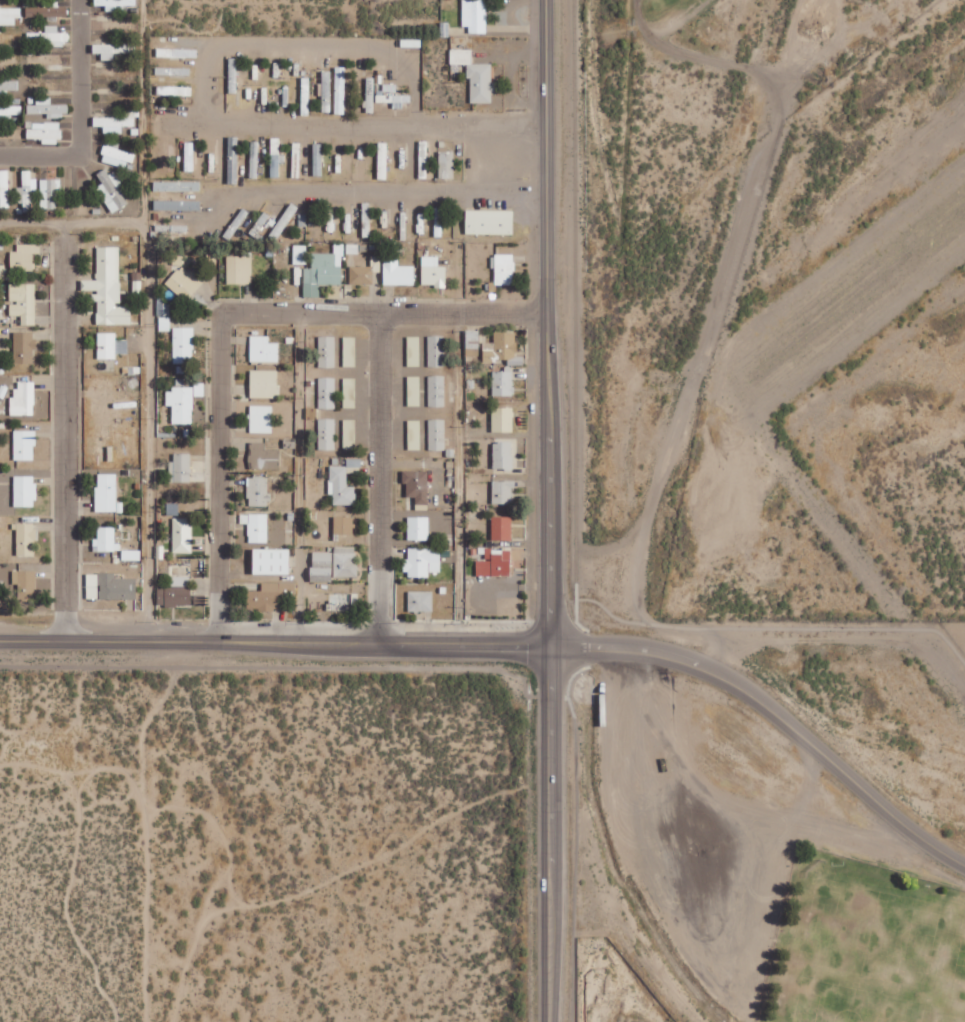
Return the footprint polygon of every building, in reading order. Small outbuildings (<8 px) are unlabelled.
[(125,5),(136,5),(136,0),(95,0),(95,5),(106,6),(106,12),(125,12),(125,5)] [(470,26),(469,33),(487,33),(487,0),(463,0),(463,26),(470,26)] [(43,7),(26,7),(25,16),(67,18),(68,7),(58,7),(58,1),(44,1),(43,7)] [(0,8),(0,25),(19,25),(19,8),(0,8)] [(57,26),(46,25),(45,33),(37,33),(37,41),(50,42),(50,46),(67,47),(67,33),(57,32),(57,26)] [(114,60),(114,53),(132,53),(132,44),(93,45),(94,53),(102,53),(102,61),(114,60)] [(197,49),(157,49),(157,57),(197,58),(197,49)] [(493,63),(473,64),(473,49),(451,50),(451,64),(469,64),(470,103),(492,103),(492,91),(493,91),(493,63)] [(345,67),(335,67),(335,114),(345,114),(345,67)] [(322,72),(324,111),(332,111),(330,71),(322,72)] [(366,112),(374,113),(374,78),(367,78),(366,112)] [(8,90),(18,90),(19,81),(0,80),(0,97),(8,97),(8,90)] [(411,95),(396,95),(396,85),(379,84),(378,102),(394,103),(394,106),(411,106),(411,95)] [(68,104),(52,104),(52,97),(36,98),(36,104),(28,105),(28,114),(47,114),(48,117),(68,116),(68,104)] [(11,122),(11,114),(22,114),(22,106),(1,106),(1,102),(0,102),(0,122),(11,122)] [(94,117),(94,126),(104,126),(104,133),(123,134),(123,126),(136,126),(137,110),(122,110),(122,118),(94,117)] [(61,144),(61,123),(27,122),(27,139),(42,139),(42,144),(61,144)] [(271,178),(280,177),(279,138),(271,139),(271,178)] [(102,162),(130,168),(133,153),(119,150),(120,143),(106,141),(102,162)] [(455,151),(439,152),(440,179),(455,179),(455,151)] [(96,188),(113,214),(128,203),(123,195),(127,193),(109,167),(97,175),(103,183),(96,188)] [(1,207),(9,207),(8,170),(0,171),(0,183),(1,207)] [(21,203),(24,203),(24,210),(32,210),(31,191),(38,191),(37,179),(32,179),(31,170),(20,171),(21,203)] [(237,184),(237,173),(229,173),(229,184),(237,184)] [(59,180),(41,179),(40,209),(58,209),(59,180)] [(201,182),(154,182),(154,191),(201,192),(201,182)] [(201,210),(201,201),(155,201),(155,211),(201,210)] [(466,234),(514,235),(514,211),(467,210),(466,234)] [(10,251),(10,270),(34,271),(35,253),(40,253),(40,244),(17,244),(17,251),(10,251)] [(304,297),(321,297),(321,285),(343,284),(342,244),(333,244),(333,253),(312,253),(312,268),(303,268),(304,297)] [(293,264),(306,264),(306,245),(294,245),(293,264)] [(120,247),(97,247),(97,280),(82,280),(82,292),(92,292),(93,302),(98,302),(98,325),(132,325),(131,305),(120,305),(120,247)] [(495,285),(514,285),(515,255),(492,255),(491,268),(496,268),(495,285)] [(227,284),(252,285),(252,257),(227,256),(227,284)] [(384,285),(415,285),(415,266),(399,266),(399,256),(384,256),(384,285)] [(447,266),(439,266),(439,257),(423,256),(422,286),(447,287),(447,266)] [(165,283),(185,303),(203,284),(183,265),(165,283)] [(373,266),(350,266),(350,285),(373,284),(373,266)] [(36,284),(10,284),(9,303),(10,303),(10,316),(21,316),(21,325),(35,326),(36,284)] [(173,363),(193,363),(194,328),(173,328),(173,363)] [(466,356),(479,356),(480,331),(466,331),(466,356)] [(14,363),(34,364),(34,332),(15,332),(14,363)] [(517,333),(494,332),(494,343),(484,343),(483,361),(508,361),(507,365),(523,365),(523,357),(516,357),(517,333)] [(98,359),(116,359),(117,354),(128,354),(129,340),(116,340),(116,333),(98,333),(98,359)] [(278,362),(279,343),(269,343),(269,336),(251,336),(250,362),(278,362)] [(335,367),(336,336),(319,336),(319,367),(335,367)] [(428,366),(445,367),(446,336),(429,336),(428,366)] [(343,367),(356,367),(356,337),(344,337),(343,367)] [(420,367),(420,337),(408,337),(408,367),(420,367)] [(278,371),(251,370),(250,398),(277,399),(278,371)] [(493,396),(513,396),(514,372),(493,371),(493,396)] [(408,406),(421,406),(420,376),(408,377),(408,406)] [(429,376),(428,407),(445,407),(445,376),(429,376)] [(336,378),(319,377),(319,409),(335,409),(336,378)] [(343,408),(356,408),(356,378),(344,378),(343,408)] [(11,415),(35,416),(35,382),(18,382),(18,389),(11,389),(11,415)] [(272,433),(272,406),(250,406),(250,433),(272,433)] [(513,433),(514,408),(493,408),(492,432),(513,433)] [(335,450),(335,419),(319,419),(319,450),(335,450)] [(343,449),(356,449),(356,420),(344,420),(343,449)] [(408,450),(421,450),(421,420),(408,421),(408,450)] [(429,451),(445,451),(445,420),(429,420),(429,451)] [(14,460),(35,460),(35,431),(14,431),(14,460)] [(493,471),(513,471),(514,443),(494,442),(493,471)] [(265,443),(250,443),(250,469),(279,470),(279,451),(265,450),(265,443)] [(171,483),(191,483),(191,454),(171,454),(171,483)] [(356,505),(356,487),(348,487),(348,463),(359,463),(359,459),(348,459),(348,466),(329,466),(329,495),(334,495),(334,505),(356,505)] [(429,471),(403,471),(403,484),(407,484),(407,497),(417,497),(417,504),(428,505),(429,471)] [(97,512),(117,512),(117,474),(96,474),(97,512)] [(35,507),(36,476),(15,476),(14,507),(35,507)] [(269,478),(248,478),(248,506),(269,507),(269,478)] [(513,481),(492,481),(493,504),(514,504),(513,481)] [(268,514),(241,514),(241,524),(249,524),(249,543),(268,543),(268,514)] [(334,534),(354,534),(354,517),(335,516),(334,534)] [(429,517),(408,517),(408,540),(429,541),(429,517)] [(513,517),(493,517),(493,540),(513,541),(513,517)] [(173,553),(191,553),(191,518),(173,518),(173,553)] [(16,556),(35,557),(36,523),(17,523),(16,556)] [(94,551),(120,551),(120,543),(115,543),(115,527),(98,528),(98,539),(93,539),(94,551)] [(312,552),(313,582),(333,582),(333,577),(357,577),(357,547),(334,547),(334,552),(312,552)] [(429,578),(430,572),(441,572),(441,548),(408,548),(408,559),(406,559),(405,577),(429,578)] [(476,561),(477,577),(512,576),(511,548),(485,549),(486,561),(476,561)] [(254,575),(290,576),(291,550),(254,550),(254,575)] [(19,585),(18,602),(35,602),(36,571),(13,571),(13,585),(19,585)] [(136,600),(137,579),(115,578),(115,574),(87,574),(87,599),(136,600)] [(157,587),(158,607),(191,606),(191,577),(171,577),(171,586),(157,587)] [(296,583),(262,583),(262,591),(248,591),(248,611),(281,610),(280,594),(296,594),(296,583)] [(433,592),(408,592),(408,611),(433,611),(433,592)] [(336,613),(352,613),(351,593),(330,594),(330,603),(336,603),(336,613)]
